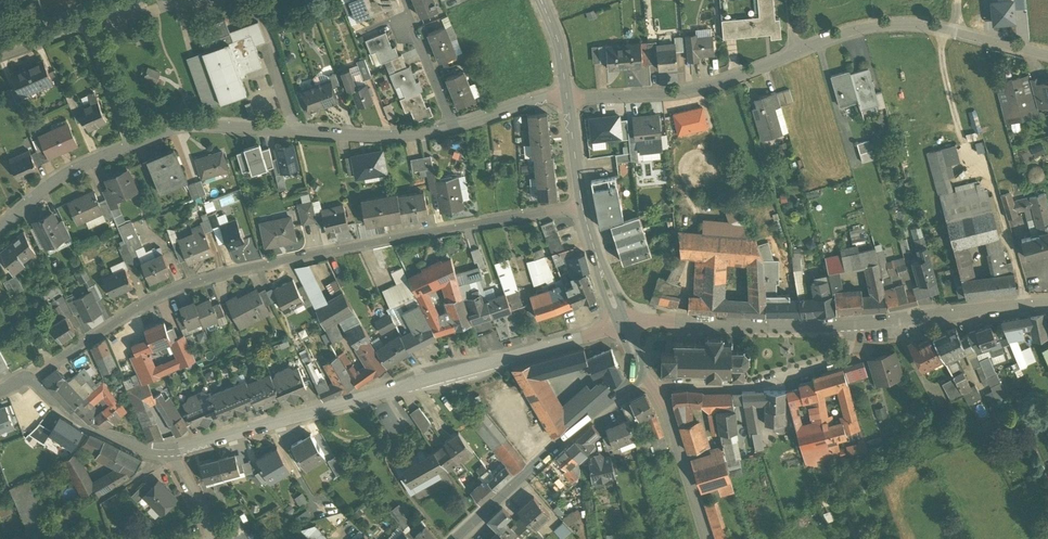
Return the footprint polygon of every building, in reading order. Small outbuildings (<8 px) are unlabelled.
[(350,2),(354,13),(357,20),(371,15),(365,0),(354,0),(350,2)] [(371,15),(385,9),(381,0),(365,0),(371,15)] [(385,9),(399,4),(398,0),(381,0),(385,9)] [(415,3),(421,17),(438,10),(434,0),(423,0),(415,3)] [(774,0),(758,0),(759,16),(736,18),(736,22),(735,22),(736,34),(723,35),(723,38),(771,33),(771,38),(781,37),(779,18),(775,19),(774,0)] [(993,23),(1015,20),(1014,10),(1013,0),(1004,0),(991,1),(993,23)] [(1014,10),(1027,8),(1026,0),(1013,0),(1014,10)] [(354,13),(350,2),(344,4),(348,16),(354,13)] [(736,18),(722,19),(723,35),(736,34),(735,22),(736,22),(736,18)] [(225,19),(197,29),(205,52),(233,41),(230,32),(227,25),(225,19)] [(258,22),(230,32),(233,41),(251,35),(255,46),(265,42),(258,22)] [(445,26),(428,34),(434,47),(451,40),(445,26)] [(392,48),(386,32),(366,41),(371,54),(376,52),(381,63),(385,62),(390,60),(399,56),(395,47),(392,48)] [(712,36),(697,38),(696,34),(686,35),(689,61),(699,60),(698,55),(714,53),(713,36),(712,36)] [(205,52),(203,52),(203,53),(221,103),(247,94),(241,78),(247,76),(246,73),(263,67),(255,46),(251,35),(233,41),(205,52)] [(684,51),(682,36),(674,37),(675,47),(676,47),(676,51),(684,51)] [(451,40),(434,47),(440,62),(457,54),(451,40)] [(656,41),(647,42),(649,64),(658,63),(657,48),(658,48),(657,45),(656,41)] [(647,42),(640,43),(641,48),(642,65),(649,64),(647,42)] [(606,45),(592,46),(593,62),(608,61),(607,51),(606,45)] [(607,51),(608,61),(608,68),(618,67),(618,66),(625,66),(624,47),(616,48),(616,50),(607,51)] [(641,48),(632,49),(632,47),(624,47),(625,66),(633,65),(633,66),(642,65),(641,48)] [(658,48),(657,48),(658,63),(659,69),(678,67),(676,51),(676,47),(675,47),(658,48)] [(191,57),(187,58),(200,94),(205,108),(221,103),(203,53),(191,57)] [(399,56),(390,60),(392,66),(404,61),(402,55),(399,56)] [(43,61),(27,68),(36,89),(52,82),(53,82),(49,73),(43,61)] [(404,61),(392,66),(395,72),(407,67),(404,61)] [(367,64),(359,67),(364,81),(372,78),(367,64)] [(395,72),(390,74),(395,87),(401,85),(405,97),(420,91),(423,89),(419,80),(416,82),(410,66),(395,72)] [(876,92),(868,67),(850,73),(858,100),(860,108),(879,103),(876,92)] [(27,68),(11,75),(16,87),(20,96),(21,95),(36,89),(27,68)] [(160,73),(149,69),(148,71),(146,76),(145,78),(156,82),(158,78),(160,73)] [(357,87),(350,69),(342,72),(349,91),(352,90),(351,89),(357,87)] [(61,84),(55,70),(49,73),(53,82),(52,82),(54,87),(61,84)] [(850,73),(849,70),(831,75),(840,106),(858,100),(850,73)] [(464,71),(447,78),(452,92),(469,85),(464,71)] [(342,92),(335,73),(329,76),(330,81),(331,81),(336,94),(342,92)] [(1019,76),(1006,80),(1009,89),(1007,90),(1009,99),(1012,110),(1028,105),(1025,93),(1024,94),(1019,76)] [(1038,77),(1030,79),(1033,91),(1036,104),(1037,106),(1043,104),(1037,82),(1040,82),(1038,77)] [(1037,82),(1043,104),(1047,106),(1047,79),(1040,82),(1037,82)] [(336,94),(331,81),(330,81),(316,86),(323,106),(338,101),(336,94)] [(1005,90),(1003,81),(996,82),(1000,101),(1009,99),(1007,90),(1005,90)] [(357,87),(351,89),(352,90),(358,106),(373,101),(367,84),(357,87)] [(469,85),(452,92),(458,106),(475,99),(469,85)] [(316,86),(301,92),(302,92),(308,109),(309,112),(323,106),(316,86)] [(20,96),(16,87),(11,89),(17,103),(23,100),(21,95),(20,96)] [(793,100),(789,88),(783,90),(786,102),(787,102),(793,100)] [(777,92),(776,90),(770,92),(774,106),(774,107),(780,105),(780,104),(777,92)] [(783,90),(777,92),(780,104),(786,102),(783,90)] [(885,105),(881,90),(876,92),(879,103),(880,107),(885,105)] [(405,97),(400,99),(406,111),(411,109),(416,121),(433,114),(429,105),(427,106),(420,91),(405,97)] [(1033,91),(1025,93),(1028,105),(1036,104),(1033,91)] [(302,92),(296,95),(302,111),(308,109),(302,92)] [(774,106),(770,92),(759,96),(761,104),(753,107),(762,138),(782,132),(774,107),(774,106)] [(78,106),(73,94),(66,97),(71,109),(78,106)] [(1009,99),(1000,101),(1004,116),(1013,114),(1012,110),(1009,99)] [(98,101),(79,110),(84,121),(85,121),(89,131),(95,128),(94,127),(107,121),(98,101)] [(255,115),(250,103),(245,104),(249,117),(255,115)] [(396,116),(391,103),(383,106),(388,119),(396,116)] [(702,106),(673,113),(678,133),(707,126),(702,106)] [(547,113),(528,115),(529,129),(548,128),(547,113)] [(589,117),(592,140),(623,136),(621,119),(620,113),(589,117)] [(658,114),(634,117),(635,128),(636,136),(639,136),(660,134),(658,114)] [(621,119),(623,136),(629,136),(627,118),(621,119)] [(68,124),(39,136),(45,148),(49,157),(77,145),(68,124)] [(548,128),(529,129),(530,143),(550,142),(548,128)] [(635,128),(628,129),(630,141),(637,141),(636,136),(635,128)] [(660,134),(639,136),(641,150),(662,148),(660,134)] [(869,139),(857,142),(860,152),(872,149),(869,139)] [(637,141),(630,141),(631,152),(632,160),(638,159),(637,141)] [(550,142),(530,143),(531,158),(534,157),(551,156),(551,155),(550,142)] [(260,144),(244,149),(245,151),(237,154),(243,172),(251,170),(252,174),(268,169),(262,151),(260,144)] [(954,174),(951,163),(960,161),(955,144),(926,152),(937,193),(939,193),(952,189),(948,176),(954,174)] [(298,168),(292,146),(276,150),(279,159),(282,172),(298,168)] [(45,148),(38,152),(43,163),(50,160),(49,157),(45,148)] [(272,161),(269,148),(262,151),(268,169),(274,167),(272,161)] [(872,149),(860,152),(862,161),(875,157),(872,149)] [(29,150),(9,159),(18,179),(38,170),(36,166),(31,154),(29,150)] [(174,150),(148,160),(148,161),(153,172),(161,191),(187,180),(174,150)] [(382,150),(352,156),(356,174),(357,177),(386,171),(382,150)] [(222,151),(196,159),(202,178),(228,170),(222,151)] [(43,163),(38,152),(31,154),(36,166),(43,164),(43,163)] [(631,152),(616,154),(617,162),(632,160),(631,152)] [(551,156),(534,157),(535,171),(555,169),(553,155),(551,155),(551,156)] [(352,156),(346,157),(350,175),(356,174),(352,156)] [(423,156),(410,158),(413,172),(426,170),(423,156)] [(279,159),(272,161),(274,167),(276,175),(282,174),(282,172),(279,159)] [(153,172),(148,161),(143,163),(147,174),(153,172)] [(555,169),(535,171),(536,185),(556,183),(555,169)] [(127,170),(107,179),(111,187),(112,187),(117,199),(129,193),(128,189),(135,186),(127,170)] [(435,175),(428,176),(430,191),(438,190),(436,180),(435,175)] [(457,175),(436,180),(438,190),(439,197),(441,196),(444,209),(463,205),(462,198),(460,188),(457,175)] [(623,219),(615,176),(592,180),(601,226),(610,223),(623,219)] [(201,180),(195,182),(200,196),(206,193),(201,180)] [(195,182),(188,185),(193,199),(200,196),(195,182)] [(556,183),(536,185),(538,200),(557,198),(556,183)] [(956,207),(989,198),(986,188),(977,185),(952,191),(956,207)] [(467,186),(460,188),(462,198),(469,197),(467,186)] [(111,187),(103,191),(106,199),(111,209),(119,205),(117,199),(112,187),(111,187)] [(952,189),(939,193),(943,210),(956,207),(952,191),(952,189)] [(423,190),(398,195),(402,217),(403,220),(429,215),(423,190)] [(94,191),(69,202),(78,223),(102,212),(103,211),(99,202),(94,191)] [(397,192),(361,199),(366,224),(402,217),(398,195),(397,192)] [(1010,192),(1000,194),(1004,208),(1014,205),(1013,201),(1010,192)] [(1013,201),(1014,205),(1016,212),(1025,210),(1032,237),(1039,235),(1039,233),(1047,231),(1047,206),(1044,193),(1013,201)] [(956,207),(943,210),(946,220),(992,209),(989,198),(956,207)] [(111,209),(106,199),(99,202),(103,211),(102,212),(106,220),(114,217),(111,209)] [(205,203),(209,211),(216,207),(212,199),(205,203)] [(312,201),(299,205),(303,223),(317,220),(315,211),(312,201)] [(1014,205),(1004,208),(1008,219),(1017,216),(1016,212),(1014,205)] [(344,208),(322,214),(325,223),(327,232),(335,230),(334,228),(348,225),(344,208)] [(992,209),(946,220),(953,247),(966,244),(986,239),(998,236),(992,209)] [(321,210),(315,211),(317,220),(318,225),(325,223),(321,210)] [(216,212),(207,215),(209,219),(212,228),(220,225),(216,212)] [(57,223),(52,213),(35,221),(46,245),(49,243),(49,245),(52,246),(56,244),(56,241),(56,240),(63,236),(64,236),(57,223)] [(623,219),(610,223),(615,236),(643,227),(639,214),(638,214),(623,219)] [(291,217),(261,223),(266,246),(296,240),(291,217)] [(212,228),(209,219),(201,222),(202,224),(205,232),(212,229),(212,228)] [(72,238),(63,220),(57,223),(64,236),(63,236),(65,241),(72,238)] [(553,220),(541,225),(543,231),(556,226),(553,220)] [(132,222),(119,228),(125,241),(126,241),(125,241),(138,235),(132,222)] [(238,223),(221,229),(228,246),(244,240),(238,223)] [(205,232),(202,224),(192,229),(194,233),(179,239),(181,246),(186,258),(188,261),(204,253),(206,256),(214,253),(205,232)] [(556,226),(543,231),(545,237),(558,232),(556,226)] [(643,227),(615,236),(619,249),(648,240),(643,227)] [(763,260),(755,237),(679,231),(681,254),(681,255),(688,255),(697,256),(706,257),(723,258),(750,260),(763,261),(763,260)] [(1039,233),(1039,235),(1032,237),(1022,240),(1026,258),(1047,253),(1047,231),(1039,233)] [(37,252),(24,232),(11,240),(13,244),(24,260),(37,252)] [(558,232),(545,237),(548,242),(560,238),(558,232)] [(138,235),(125,241),(126,241),(130,250),(130,251),(136,249),(143,245),(138,235)] [(923,236),(915,239),(918,249),(926,247),(923,236)] [(998,236),(986,239),(989,253),(1002,250),(998,236)] [(560,238),(548,242),(550,248),(562,243),(560,238)] [(906,238),(899,241),(903,252),(910,250),(906,238)] [(179,239),(172,242),(175,249),(181,246),(179,239)] [(648,240),(619,249),(623,262),(652,253),(648,240)] [(562,243),(550,248),(552,254),(560,251),(565,250),(562,243)] [(13,244),(1,252),(13,271),(26,263),(24,260),(13,244)] [(966,244),(953,247),(957,265),(970,262),(966,244)] [(143,245),(136,249),(142,262),(149,259),(147,254),(143,245)] [(875,247),(859,251),(858,245),(840,249),(842,254),(825,258),(828,272),(838,270),(867,264),(878,262),(876,251),(875,247)] [(181,246),(175,249),(180,260),(186,258),(181,246)] [(160,247),(153,250),(153,251),(147,254),(149,259),(163,253),(160,247)] [(926,247),(918,249),(921,259),(915,261),(913,264),(918,281),(922,293),(923,293),(938,289),(926,247)] [(479,248),(471,251),(475,261),(478,260),(478,261),(483,260),(479,248)] [(540,250),(539,250),(532,253),(534,260),(544,257),(544,256),(542,248),(541,248),(541,249),(540,250)] [(142,262),(136,249),(130,251),(136,265),(142,263),(142,262)] [(889,276),(884,249),(882,249),(876,251),(878,262),(881,278),(889,276)] [(130,250),(122,254),(128,269),(136,265),(130,251),(130,250)] [(1002,250),(989,253),(994,275),(1007,273),(1005,263),(1002,250)] [(560,251),(552,254),(557,265),(560,264),(564,263),(563,259),(560,251)] [(142,262),(142,263),(150,281),(168,273),(165,267),(168,265),(163,253),(149,259),(142,262)] [(585,253),(575,255),(577,261),(573,262),(574,266),(569,268),(571,275),(589,271),(590,270),(585,253)] [(679,257),(667,280),(678,284),(688,255),(681,255),(681,254),(679,256),(679,257)] [(577,261),(575,255),(563,259),(564,263),(567,268),(569,268),(574,266),(573,262),(577,261)] [(706,257),(697,256),(697,298),(703,299),(706,257)] [(451,257),(409,277),(416,294),(426,289),(445,280),(456,275),(451,257)] [(534,260),(533,260),(536,267),(547,264),(544,257),(534,260)] [(723,258),(706,257),(703,299),(721,300),(723,258)] [(904,258),(891,261),(894,271),(898,270),(899,275),(900,274),(908,272),(904,258)] [(520,299),(508,260),(495,264),(506,294),(509,302),(520,299)] [(556,281),(547,264),(536,267),(533,260),(527,262),(534,286),(546,281),(548,286),(556,281)] [(763,261),(750,260),(752,302),(765,303),(765,294),(765,284),(763,261)] [(777,284),(779,284),(779,260),(763,260),(763,261),(765,284),(777,284)] [(878,262),(867,264),(873,296),(885,295),(884,289),(881,278),(878,262)] [(970,262),(957,265),(960,276),(965,296),(966,297),(986,294),(984,280),(975,281),(970,262)] [(1011,262),(1005,263),(1007,273),(1014,272),(1011,262)] [(325,304),(307,265),(295,268),(316,309),(325,304)] [(456,275),(458,283),(459,285),(462,296),(463,298),(464,297),(473,323),(492,317),(487,302),(487,301),(476,267),(456,275)] [(125,268),(104,278),(111,295),(133,285),(125,268)] [(842,289),(838,270),(828,272),(829,275),(832,293),(834,293),(841,292),(842,289)] [(571,275),(573,280),(565,284),(574,305),(590,298),(596,295),(589,271),(571,275)] [(908,272),(900,274),(904,284),(911,282),(908,272)] [(994,275),(992,275),(993,279),(994,289),(995,293),(1016,291),(1014,272),(1007,273),(994,275)] [(15,275),(9,279),(13,286),(16,292),(22,288),(15,275)] [(456,275),(445,280),(447,287),(458,283),(456,275)] [(827,280),(812,283),(814,297),(816,306),(818,313),(818,314),(834,312),(830,296),(833,295),(832,293),(829,275),(826,275),(827,280)] [(678,284),(667,280),(659,276),(654,293),(660,294),(658,304),(677,308),(681,286),(678,284)] [(889,276),(881,278),(884,289),(893,287),(891,276),(889,276)] [(960,276),(954,278),(959,297),(965,296),(960,276)] [(8,278),(4,281),(8,288),(13,286),(9,279),(8,278)] [(332,295),(345,289),(340,278),(327,283),(332,295)] [(293,279),(276,287),(281,297),(278,298),(285,312),(305,302),(293,279)] [(408,279),(389,288),(397,305),(406,301),(415,296),(408,279)] [(993,279),(984,280),(986,294),(995,293),(994,289),(993,279)] [(556,281),(548,286),(549,289),(558,286),(556,281)] [(918,281),(912,283),(916,297),(923,295),(923,293),(922,293),(918,281)] [(912,283),(911,282),(904,284),(906,291),(907,291),(910,304),(917,302),(916,297),(912,283)] [(442,322),(426,289),(416,294),(437,335),(471,324),(463,298),(462,296),(459,285),(458,283),(447,287),(451,300),(448,301),(453,318),(442,322)] [(558,286),(549,289),(556,312),(574,305),(565,284),(564,283),(558,286)] [(42,294),(46,302),(63,292),(59,284),(42,294)] [(101,297),(94,284),(88,287),(90,292),(91,292),(95,300),(101,297)] [(777,284),(765,284),(765,294),(777,294),(777,284)] [(893,287),(884,289),(885,295),(889,309),(910,304),(907,291),(906,291),(904,284),(893,287)] [(272,301),(265,288),(258,292),(265,305),(272,301)] [(397,305),(389,288),(383,291),(391,308),(397,305)] [(549,289),(530,295),(537,318),(556,312),(549,289)] [(257,290),(239,299),(237,296),(228,301),(238,321),(255,312),(258,317),(268,312),(265,305),(258,292),(257,290)] [(841,292),(834,293),(836,313),(864,311),(862,296),(861,291),(841,292)] [(76,299),(75,299),(81,311),(85,319),(100,311),(95,300),(91,292),(90,292),(76,299)] [(344,293),(332,300),(341,316),(353,309),(344,293)] [(660,294),(654,293),(650,302),(658,304),(660,294)] [(74,294),(66,298),(74,313),(74,314),(81,311),(75,299),(76,299),(74,294)] [(506,294),(487,301),(487,302),(492,317),(512,310),(509,302),(506,294)] [(777,294),(765,294),(765,303),(765,315),(790,315),(790,299),(790,294),(777,294)] [(66,315),(67,317),(74,313),(66,298),(65,295),(53,303),(56,307),(59,305),(66,315)] [(888,309),(885,295),(873,296),(871,296),(872,310),(888,309)] [(415,296),(406,301),(410,309),(404,312),(410,325),(426,317),(415,296)] [(871,296),(862,296),(864,311),(872,310),(871,296)] [(814,297),(806,298),(807,303),(807,307),(816,306),(814,297)] [(210,298),(196,304),(202,320),(204,322),(217,317),(212,305),(210,298)] [(697,298),(689,298),(688,310),(728,312),(728,300),(721,300),(703,299),(697,298)] [(520,299),(509,302),(512,310),(523,307),(520,299)] [(798,299),(790,299),(790,315),(801,315),(799,304),(798,299)] [(341,316),(332,300),(325,304),(334,320),(341,316)] [(752,302),(728,300),(728,312),(765,315),(765,303),(752,302)] [(196,304),(195,301),(181,306),(184,313),(189,325),(202,320),(196,304)] [(220,302),(212,305),(217,317),(225,314),(220,302)] [(807,303),(799,304),(801,315),(809,314),(807,307),(807,303)] [(334,320),(325,304),(316,309),(324,326),(334,320)] [(66,315),(59,305),(56,307),(53,308),(60,319),(66,315)] [(816,306),(807,307),(809,314),(818,313),(816,306)] [(189,325),(184,313),(176,317),(182,328),(189,325)] [(60,319),(51,325),(54,330),(52,331),(54,335),(57,334),(60,340),(75,330),(67,317),(66,315),(60,319)] [(390,315),(376,323),(382,333),(396,326),(390,315)] [(1028,318),(1029,326),(1032,325),(1032,327),(1035,341),(1047,339),(1047,326),(1045,315),(1028,318)] [(426,317),(410,325),(412,329),(403,333),(406,338),(403,340),(409,350),(436,336),(426,317)] [(1028,318),(1020,319),(1002,322),(1008,340),(1016,338),(1024,337),(1022,329),(1032,327),(1032,325),(1029,326),(1028,318)] [(164,320),(145,328),(148,337),(152,347),(172,339),(167,327),(164,320)] [(334,320),(324,326),(332,342),(338,339),(343,336),(334,320)] [(173,324),(167,327),(172,339),(178,336),(173,324)] [(362,325),(348,333),(356,346),(367,339),(370,338),(362,325)] [(991,326),(975,331),(980,343),(981,347),(989,345),(996,342),(991,326)] [(956,328),(932,338),(943,358),(944,360),(955,355),(973,347),(973,346),(967,334),(960,337),(956,328)] [(980,343),(975,331),(967,334),(973,346),(980,343)] [(178,336),(172,339),(180,356),(183,364),(195,358),(184,333),(178,336)] [(731,342),(723,342),(723,340),(725,340),(725,338),(723,338),(723,337),(722,337),(722,335),(721,335),(721,337),(709,337),(709,335),(707,335),(707,337),(705,337),(705,339),(707,339),(707,344),(696,344),(697,342),(695,342),(695,343),(684,343),(684,341),(675,341),(675,343),(667,343),(667,351),(663,350),(663,353),(662,353),(662,362),(663,362),(663,365),(665,365),(665,367),(667,369),(671,369),(673,367),(674,367),(674,372),(675,372),(675,374),(683,374),(683,372),(694,372),(694,374),(696,374),(696,373),(706,373),(706,377),(704,377),(704,379),(706,379),(707,379),(706,381),(708,381),(708,379),(720,379),(720,381),(720,382),(727,382),(727,381),(730,382),(731,382),(736,382),(738,382),(743,382),(743,383),(744,383),(744,382),(745,382),(745,380),(745,375),(745,374),(745,369),(745,368),(745,367),(748,363),(750,364),(751,362),(749,361),(749,357),(751,356),(750,354),(748,355),(744,351),(745,349),(743,349),(742,350),(738,350),(738,348),(736,348),(736,350),(731,350),(732,344),(733,343),(732,341),(731,342)] [(148,337),(140,340),(144,350),(152,347),(148,337)] [(105,338),(92,346),(97,357),(110,351),(105,338)] [(394,339),(377,350),(387,366),(410,351),(409,350),(402,338),(396,342),(394,339)] [(932,338),(917,347),(915,343),(914,343),(910,345),(910,346),(922,370),(943,358),(932,338)] [(385,367),(367,339),(356,346),(368,366),(374,375),(385,367)] [(144,350),(140,340),(132,344),(136,353),(131,355),(134,361),(147,355),(144,350)] [(1022,353),(1017,342),(1010,345),(1020,369),(1027,366),(1022,353)] [(584,349),(531,364),(539,378),(588,365),(589,364),(587,359),(584,349)] [(1031,349),(1022,353),(1027,366),(1036,363),(1031,349)] [(612,350),(587,359),(589,364),(588,365),(593,377),(605,373),(607,379),(599,387),(605,393),(623,378),(612,350)] [(9,368),(0,351),(0,373),(9,368)] [(110,351),(97,357),(104,371),(117,366),(110,351)] [(307,352),(300,355),(304,362),(311,358),(307,352)] [(357,373),(344,353),(339,356),(347,368),(352,377),(357,373)] [(893,353),(875,359),(876,361),(882,378),(875,380),(876,384),(890,380),(902,376),(896,357),(894,358),(893,353)] [(147,355),(134,361),(143,381),(143,382),(147,380),(159,374),(156,367),(150,354),(147,355)] [(955,355),(944,360),(953,377),(963,372),(964,371),(955,355)] [(180,356),(156,367),(159,374),(183,364),(180,356)] [(354,385),(342,364),(343,364),(338,357),(337,357),(326,364),(337,383),(342,392),(342,391),(342,392),(354,385)] [(876,361),(869,363),(874,381),(875,380),(882,378),(876,361)] [(311,364),(310,362),(306,364),(315,384),(319,382),(311,364)] [(863,363),(844,368),(848,382),(867,376),(863,363)] [(531,364),(513,369),(554,438),(568,426),(562,417),(539,378),(531,364)] [(368,366),(361,371),(367,380),(374,375),(368,366)] [(981,366),(977,368),(983,383),(990,399),(995,397),(991,388),(986,378),(981,366)] [(298,368),(294,369),(289,367),(283,370),(293,394),(292,391),(294,390),(298,392),(306,389),(298,368)] [(57,369),(42,380),(51,388),(65,379),(66,378),(57,369)] [(843,369),(813,378),(814,382),(817,395),(821,394),(839,388),(847,417),(840,418),(842,424),(832,426),(831,416),(825,418),(822,399),(818,400),(819,406),(822,429),(829,447),(832,456),(833,459),(845,456),(844,450),(839,451),(836,440),(847,437),(846,435),(861,431),(856,419),(843,369)] [(293,394),(283,370),(278,372),(276,377),(272,378),(280,399),(293,394)] [(90,378),(85,372),(82,374),(80,371),(74,376),(89,393),(93,389),(89,385),(93,382),(90,378)] [(357,373),(352,377),(357,387),(367,380),(361,371),(357,373)] [(967,380),(963,372),(953,377),(954,379),(962,394),(971,389),(971,388),(967,381),(967,380)] [(996,373),(986,378),(991,388),(999,384),(1000,383),(996,373)] [(280,399),(272,378),(271,374),(259,379),(269,404),(280,399)] [(83,397),(65,379),(51,388),(71,409),(83,397)] [(248,383),(247,384),(255,403),(256,406),(257,407),(257,409),(269,404),(259,379),(248,383)] [(329,386),(325,379),(319,382),(315,384),(318,391),(323,400),(334,395),(329,386)] [(954,379),(942,385),(951,402),(963,396),(962,394),(954,379)] [(153,394),(147,380),(143,382),(143,381),(139,383),(146,397),(153,394)] [(248,383),(246,380),(234,385),(243,407),(255,403),(247,384),(248,383)] [(89,393),(74,407),(82,414),(91,404),(92,405),(104,395),(110,390),(103,381),(98,385),(93,389),(89,393)] [(93,382),(89,385),(93,389),(98,385),(94,381),(93,382)] [(814,382),(799,385),(800,389),(803,403),(809,401),(818,399),(817,395),(814,382)] [(139,383),(127,388),(136,408),(146,404),(148,403),(155,400),(153,396),(154,396),(153,394),(146,397),(139,383)] [(337,383),(329,386),(334,395),(342,392),(337,383)] [(1005,397),(999,384),(991,388),(995,397),(997,401),(1005,397)] [(243,407),(234,385),(223,390),(232,412),(243,407)] [(975,386),(971,388),(971,389),(962,394),(963,396),(968,405),(981,398),(975,386)] [(599,387),(593,392),(599,399),(605,393),(599,387)] [(800,389),(792,391),(795,405),(803,403),(800,389)] [(117,399),(110,390),(104,395),(112,402),(107,406),(111,411),(116,407),(119,405),(116,400),(117,399)] [(232,412),(223,390),(212,394),(211,395),(219,413),(218,413),(220,417),(232,412)] [(210,391),(206,393),(201,391),(196,393),(206,418),(218,413),(219,413),(211,395),(212,394),(210,391)] [(592,391),(562,417),(568,426),(599,399),(593,392),(592,391)] [(795,405),(792,391),(786,392),(790,406),(795,405)] [(165,399),(161,392),(154,396),(153,396),(155,400),(176,434),(188,427),(187,426),(182,417),(181,416),(169,397),(165,399)] [(687,392),(672,393),(674,408),(680,427),(689,424),(689,405),(702,406),(702,405),(703,395),(703,393),(687,392)] [(766,392),(755,393),(756,404),(766,404),(766,392)] [(785,393),(766,392),(766,404),(766,418),(785,418),(785,393)] [(206,418),(196,393),(190,396),(188,400),(184,402),(189,414),(193,423),(206,418)] [(742,393),(732,394),(734,405),(744,405),(742,393)] [(755,393),(742,393),(744,405),(753,405),(756,404),(755,393)] [(645,394),(621,406),(628,420),(630,425),(647,417),(655,413),(645,394)] [(715,395),(703,395),(702,405),(709,414),(734,411),(734,405),(732,394),(715,395)] [(818,399),(809,401),(810,408),(819,406),(818,400),(818,399)] [(92,405),(91,404),(82,414),(89,420),(97,425),(101,421),(105,427),(106,427),(122,415),(116,407),(111,411),(107,406),(99,412),(92,405)] [(125,412),(120,404),(119,405),(116,407),(122,415),(125,412)] [(146,404),(136,408),(140,418),(150,413),(146,404)] [(759,430),(753,405),(744,405),(749,431),(759,430)] [(799,418),(795,405),(790,406),(793,420),(799,418)] [(819,406),(810,408),(812,419),(813,422),(816,430),(822,429),(819,406)] [(0,409),(0,430),(13,425),(6,407),(0,409)] [(432,425),(420,408),(411,415),(423,432),(432,425)] [(150,413),(140,418),(143,426),(156,421),(152,412),(150,413)] [(736,412),(717,414),(720,434),(730,434),(737,433),(736,412)] [(655,413),(647,417),(649,423),(657,420),(655,413)] [(189,414),(182,417),(187,426),(193,423),(189,414)] [(715,414),(710,415),(713,435),(719,434),(715,414)] [(52,429),(50,433),(51,433),(72,446),(82,430),(60,417),(52,429)] [(525,465),(485,417),(474,427),(506,467),(514,476),(525,465)] [(785,418),(766,418),(766,427),(767,427),(768,430),(785,431),(785,418)] [(799,418),(793,420),(795,427),(801,426),(799,418)] [(619,425),(607,431),(609,436),(613,448),(614,448),(636,439),(630,425),(628,420),(619,424),(619,425)] [(657,420),(649,423),(652,430),(660,427),(657,420)] [(156,421),(143,426),(149,440),(163,439),(156,421)] [(29,433),(44,443),(51,433),(50,433),(52,429),(40,422),(37,426),(29,433)] [(689,424),(680,427),(688,452),(705,446),(697,422),(689,424)] [(813,422),(805,425),(807,433),(816,430),(813,422)] [(592,425),(575,440),(587,452),(594,447),(591,445),(595,442),(593,439),(599,434),(592,425)] [(801,426),(795,427),(798,436),(807,433),(805,425),(801,426)] [(660,427),(652,430),(655,438),(663,436),(660,427)] [(816,430),(798,436),(802,454),(829,447),(822,429),(816,430)] [(759,430),(749,431),(749,435),(752,434),(756,452),(764,450),(759,430)] [(473,451),(459,432),(444,442),(445,444),(459,462),(461,461),(473,451)] [(120,448),(104,440),(90,434),(80,446),(112,463),(120,448)] [(324,455),(311,434),(292,446),(298,456),(304,467),(324,455)] [(730,434),(720,434),(723,444),(732,443),(730,434)] [(609,436),(603,439),(608,451),(615,449),(614,448),(613,448),(609,436)] [(663,436),(655,438),(648,440),(646,436),(636,439),(638,452),(653,446),(653,445),(665,441),(663,436)] [(586,453),(574,441),(566,448),(578,460),(586,453)] [(665,441),(653,445),(653,446),(655,452),(668,448),(665,441)] [(864,441),(858,442),(859,447),(861,453),(868,451),(864,441)] [(732,443),(723,444),(723,448),(726,460),(727,463),(736,461),(732,443)] [(459,462),(445,444),(435,452),(445,467),(448,470),(450,469),(459,462)] [(277,446),(257,458),(263,469),(269,480),(263,483),(265,485),(291,470),(277,446)] [(594,447),(587,452),(589,454),(589,455),(588,455),(590,464),(597,462),(595,454),(594,447)] [(829,447),(802,454),(805,462),(815,459),(816,461),(832,456),(829,447)] [(859,447),(847,449),(848,455),(861,453),(859,447)] [(142,459),(120,448),(112,463),(120,468),(132,474),(142,459)] [(578,460),(566,448),(555,459),(566,471),(564,473),(573,483),(579,477),(571,467),(578,460)] [(723,448),(713,451),(716,463),(725,460),(726,460),(723,448)] [(92,484),(74,452),(62,460),(82,495),(94,487),(92,484)] [(434,452),(427,456),(425,457),(423,453),(420,455),(418,456),(418,455),(395,468),(399,475),(401,478),(410,495),(441,477),(437,471),(441,469),(445,467),(435,452),(434,452)] [(235,454),(218,459),(223,477),(240,472),(239,470),(238,464),(235,454)] [(597,462),(590,464),(592,481),(603,479),(603,480),(615,477),(611,460),(610,457),(604,459),(598,454),(595,454),(597,462)] [(344,472),(336,458),(328,463),(337,477),(344,472)] [(218,459),(200,464),(205,481),(223,477),(218,459)] [(815,459),(805,462),(805,465),(806,469),(817,466),(816,461),(815,459)] [(578,460),(571,467),(579,477),(581,476),(578,460)] [(716,463),(694,470),(700,488),(730,479),(730,477),(725,460),(716,463)] [(459,462),(450,469),(458,479),(468,471),(461,461),(459,462)] [(736,461),(727,463),(730,477),(742,474),(739,461),(736,461)] [(492,479),(485,486),(482,482),(474,490),(471,493),(480,504),(512,475),(506,467),(495,477),(492,479)] [(120,468),(100,479),(107,489),(132,474),(120,468)] [(263,469),(255,473),(263,483),(269,480),(263,469)] [(766,492),(772,491),(769,474),(763,475),(766,492)] [(30,477),(10,487),(29,530),(49,521),(30,477)] [(100,479),(92,484),(94,487),(95,487),(99,494),(107,489),(100,479)] [(165,487),(158,480),(151,487),(146,493),(153,501),(153,504),(154,505),(162,513),(169,506),(172,505),(174,503),(174,500),(176,498),(170,492),(170,490),(166,487),(165,487)] [(225,481),(213,484),(215,492),(230,488),(225,481)] [(145,482),(132,495),(138,502),(144,495),(146,493),(151,487),(145,482)] [(146,493),(144,495),(138,502),(148,511),(154,505),(153,504),(153,501),(146,493)] [(296,499),(301,506),(308,501),(303,493),(296,499)] [(534,498),(518,512),(522,516),(530,525),(534,529),(550,515),(534,498)] [(724,533),(714,503),(705,505),(715,537),(724,533)] [(502,508),(488,522),(503,536),(509,530),(504,525),(506,522),(511,517),(502,508)] [(573,512),(568,515),(569,516),(563,519),(568,526),(581,517),(578,510),(574,513),(573,512)] [(506,522),(504,525),(509,530),(516,537),(530,525),(522,516),(511,527),(506,522)] [(422,521),(411,529),(416,535),(425,527),(426,526),(422,521)] [(328,535),(315,522),(305,531),(312,538),(324,538),(328,535)] [(564,522),(554,531),(560,538),(564,538),(572,532),(564,522)] [(425,527),(416,535),(419,538),(436,538),(425,527)] [(503,536),(506,538),(514,538),(516,537),(509,530),(503,536)]
